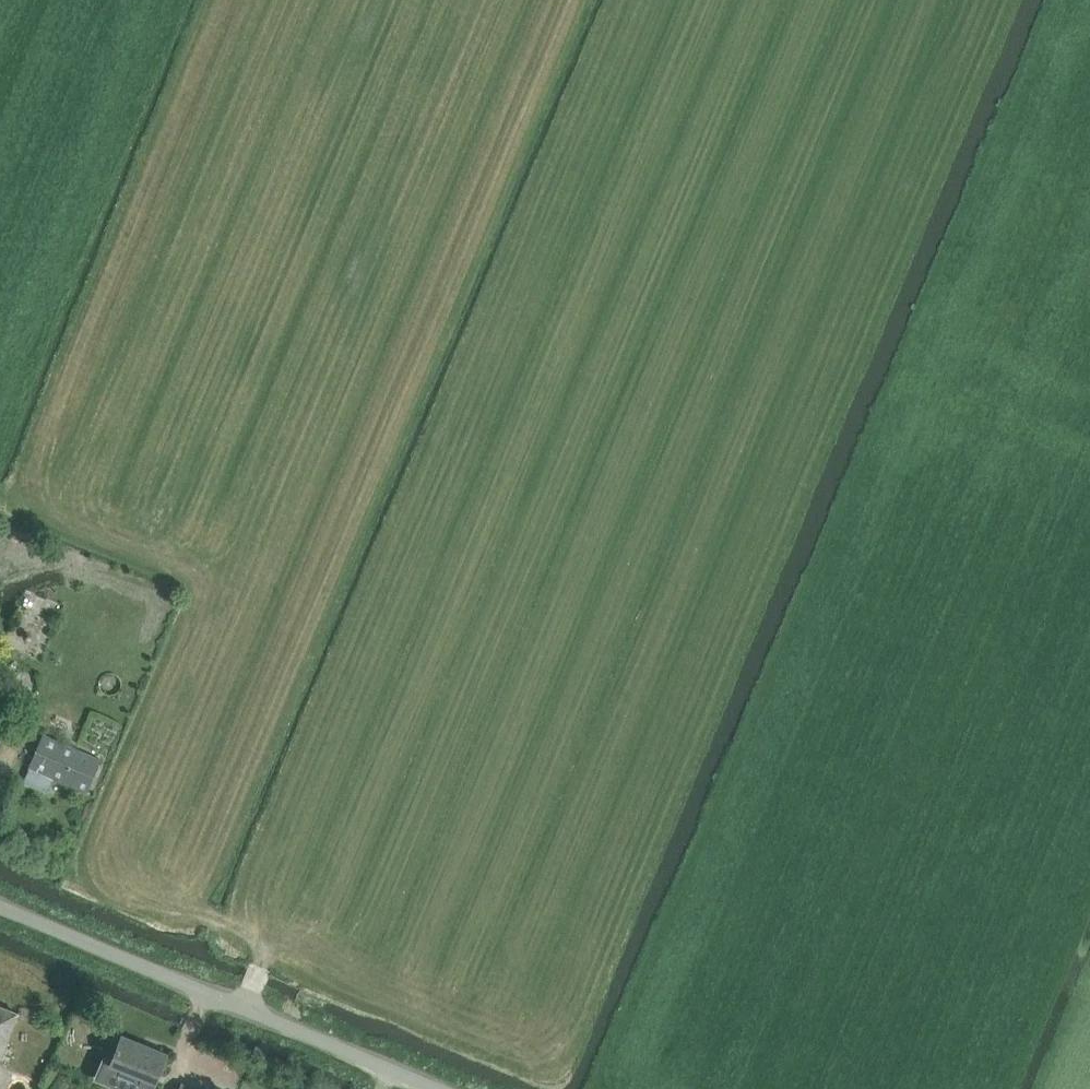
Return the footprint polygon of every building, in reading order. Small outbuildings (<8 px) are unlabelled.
[(86,793),(101,760),(43,734),(23,782),(43,791),(49,777),(86,793)] [(19,1013),(0,1006),(0,1058),(19,1013)] [(141,1088),(153,1088),(167,1054),(121,1036),(109,1066),(140,1078),(137,1087),(141,1088)]
